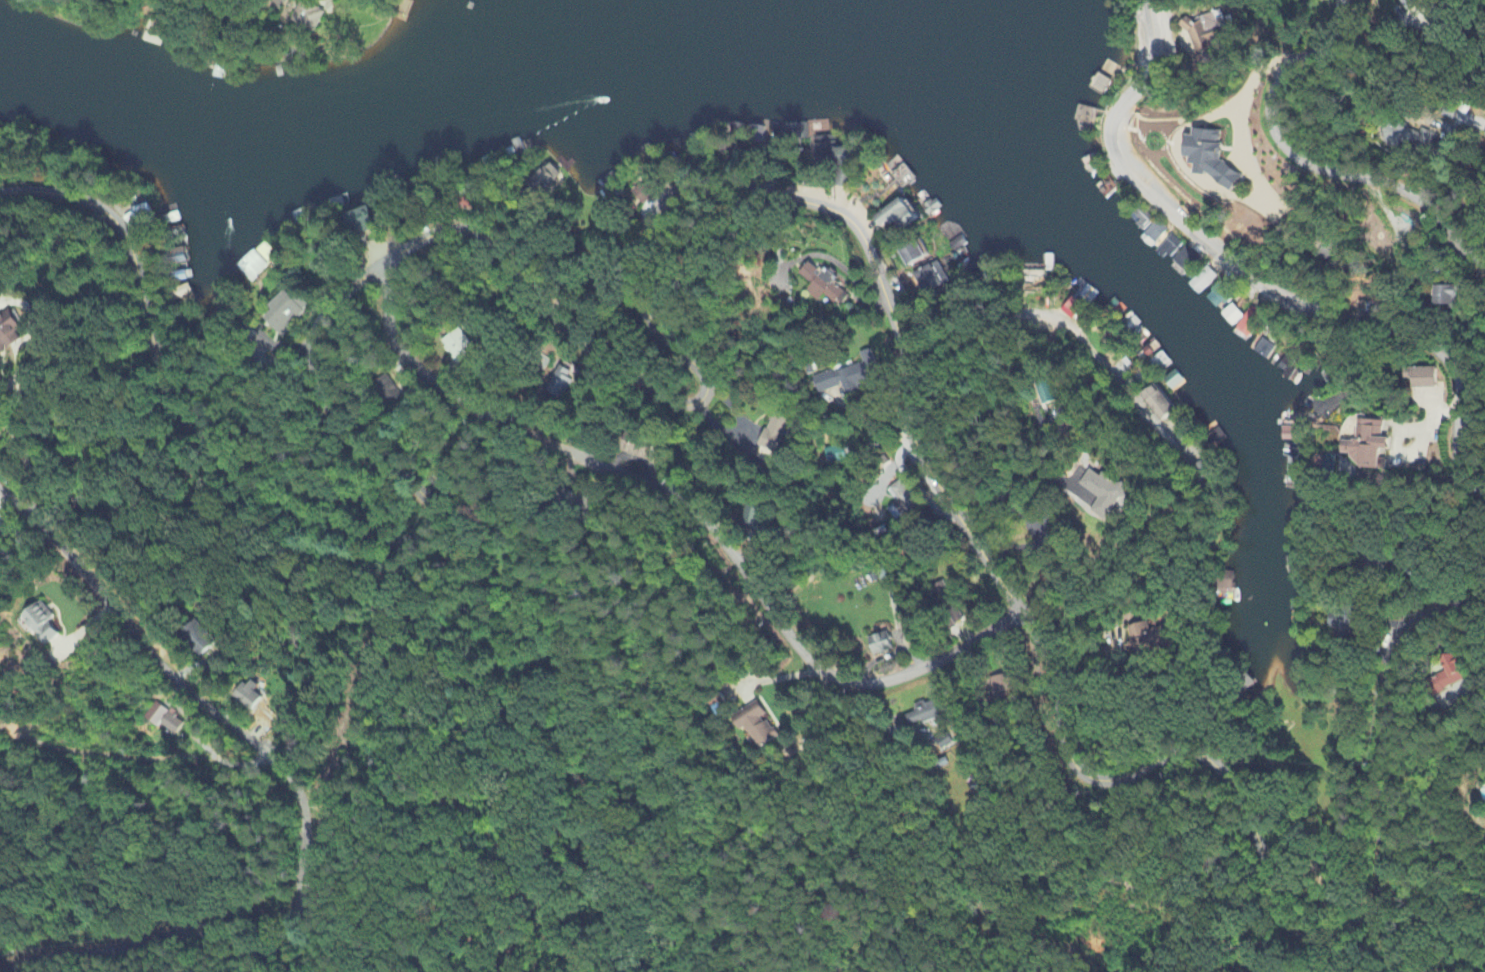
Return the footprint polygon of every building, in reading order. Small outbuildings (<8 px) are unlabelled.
[(1405,13),(1423,0),(1396,0),(1405,13)] [(291,22),(301,1),(325,12),(314,33),(291,22)] [(1441,137),(1426,129),(1422,136),(1396,122),(1386,142),(1407,153),(1412,143),(1432,154),(1441,137)] [(1243,185),(1244,169),(1224,167),(1226,145),(1223,145),(1224,133),(1196,130),(1192,166),(1200,167),(1199,180),(1243,185)] [(855,166),(853,147),(834,150),(837,169),(855,166)] [(660,189),(648,176),(630,193),(642,206),(660,189)] [(900,234),(922,221),(909,199),(876,218),(882,229),(893,223),(900,234)] [(918,207),(923,217),(937,210),(932,200),(918,207)] [(359,238),(380,229),(371,208),(350,216),(359,238)] [(898,252),(906,270),(931,260),(923,242),(898,252)] [(245,283),(262,268),(249,253),(232,268),(245,283)] [(839,283),(816,262),(804,275),(816,286),(810,293),(822,304),(828,297),(838,306),(848,294),(838,285),(839,283)] [(945,284),(935,264),(912,276),(922,296),(945,284)] [(1455,287),(1433,287),(1433,307),(1455,307),(1455,287)] [(265,309),(269,312),(261,319),(277,336),(307,309),(288,288),(265,309)] [(1062,313),(1075,322),(1086,307),(1074,298),(1062,313)] [(1231,327),(1241,317),(1229,305),(1219,315),(1231,327)] [(12,354),(11,347),(25,344),(22,331),(23,330),(19,315),(0,319),(0,357),(12,354)] [(446,344),(461,364),(479,351),(464,331),(446,344)] [(816,379),(821,394),(845,387),(848,398),(863,393),(861,387),(887,380),(879,351),(864,355),(867,364),(816,379)] [(545,390),(559,398),(573,375),(560,367),(545,390)] [(1412,390),(1432,390),(1432,369),(1411,369),(1412,390)] [(400,398),(387,376),(372,384),(384,406),(400,398)] [(1074,404),(1068,384),(1051,389),(1057,409),(1074,404)] [(1138,397),(1156,422),(1171,411),(1152,386),(1138,397)] [(770,455),(787,419),(772,412),(755,448),(770,455)] [(1385,423),(1360,421),(1358,443),(1346,442),(1345,455),(1354,455),(1353,467),(1384,470),(1386,452),(1394,452),(1395,441),(1384,440),(1385,423)] [(1283,442),(1299,442),(1299,429),(1283,429),(1283,442)] [(1123,523),(1145,495),(1120,474),(1116,479),(1107,471),(1087,495),(1123,523)] [(887,507),(893,524),(918,515),(908,489),(892,495),(895,504),(887,507)] [(742,527),(761,529),(763,510),(744,508),(742,527)] [(956,602),(944,583),(933,590),(944,609),(956,602)] [(55,624),(59,620),(46,603),(27,618),(50,648),(65,636),(55,624)] [(1334,637),(1351,639),(1354,618),(1329,614),(1327,628),(1335,630),(1334,637)] [(1128,629),(1136,651),(1143,649),(1144,651),(1165,643),(1159,627),(1150,631),(1146,622),(1128,629)] [(871,658),(893,652),(889,634),(867,640),(871,658)] [(1447,690),(1469,680),(1458,655),(1444,661),(1449,672),(1440,676),(1447,690)] [(265,701),(258,695),(262,689),(254,682),(238,702),(254,714),(265,701)] [(900,716),(905,730),(944,715),(939,701),(900,716)] [(160,729),(170,713),(157,704),(146,719),(160,729)] [(753,750),(777,739),(760,704),(736,716),(753,750)] [(179,737),(187,725),(177,719),(179,715),(173,711),(163,726),(179,737)] [(950,746),(945,734),(931,739),(935,751),(950,746)]
